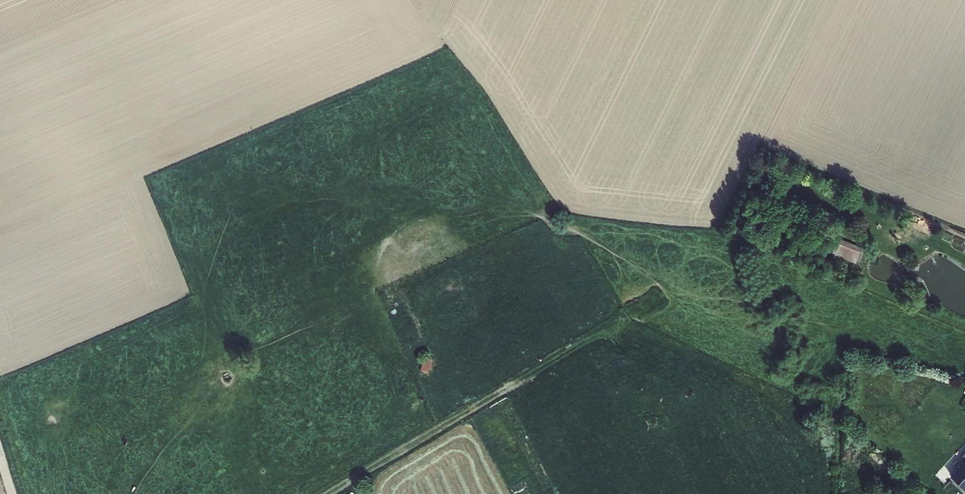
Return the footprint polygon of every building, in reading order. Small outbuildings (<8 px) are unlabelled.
[(832,233),(825,248),(856,263),(863,248),(832,233)] [(866,440),(856,449),(862,457),(873,447),(866,440)] [(947,476),(964,489),(964,451),(947,476)]
